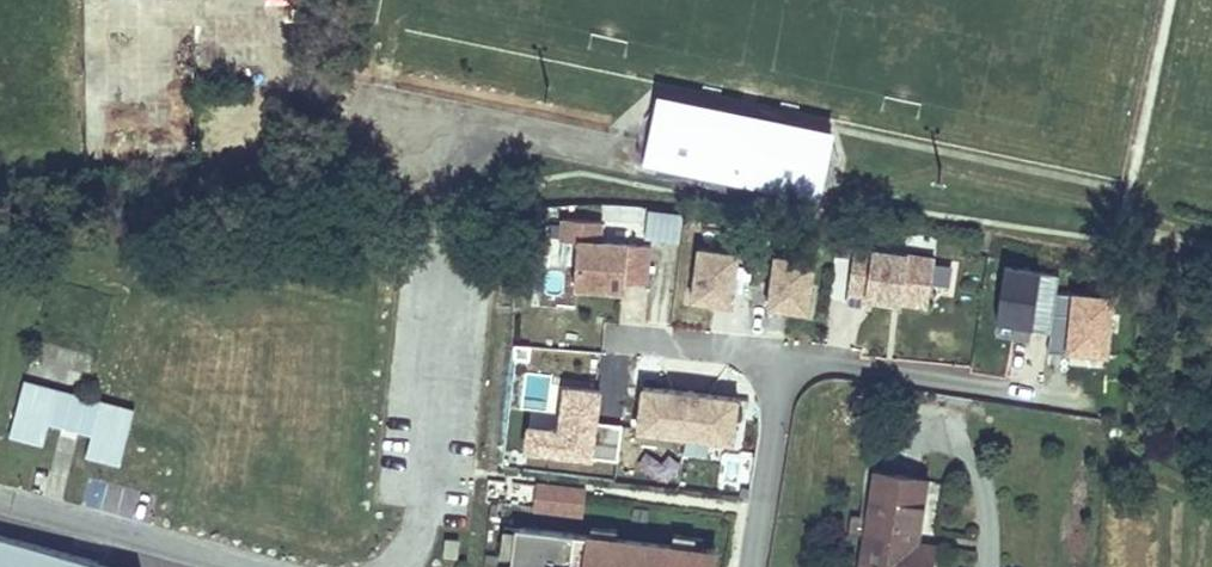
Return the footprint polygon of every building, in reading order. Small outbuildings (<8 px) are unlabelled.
[(652,123),(664,126),(669,102),(657,99),(652,123)] [(652,123),(644,164),(819,200),(828,159),(817,157),(822,133),(669,102),(664,126),(652,123)] [(822,133),(817,157),(828,159),(833,135),(822,133)] [(680,235),(683,212),(642,207),(639,229),(680,235)] [(562,240),(579,241),(575,287),(626,291),(627,283),(649,284),(651,246),(601,242),(603,222),(564,219),(562,240)] [(935,260),(856,248),(847,304),(866,307),(867,299),(928,308),(935,260)] [(740,254),(700,249),(693,301),(733,306),(740,254)] [(774,256),(769,308),(809,312),(814,259),(774,256)] [(1048,332),(1057,275),(1001,266),(992,323),(1048,332)] [(1071,294),(1065,353),(1104,357),(1111,298),(1071,294)] [(680,304),(678,325),(707,327),(708,306),(680,304)] [(24,381),(9,437),(43,446),(48,424),(91,435),(85,457),(119,466),(134,410),(25,381),(24,381)] [(524,426),(522,453),(616,459),(618,424),(594,423),(596,389),(558,387),(556,428),(524,426)] [(739,406),(640,395),(635,443),(733,454),(739,406)] [(876,473),(862,566),(930,566),(933,546),(916,544),(909,543),(912,527),(919,528),(926,481),(876,473)] [(537,486),(535,509),(584,515),(587,492),(537,486)] [(511,566),(516,528),(505,526),(500,566),(511,566)] [(592,527),(591,537),(591,541),(615,545),(616,540),(617,540),(618,530),(592,527)] [(919,528),(912,527),(909,543),(916,544),(919,528)] [(704,551),(703,551),(673,547),(617,540),(616,540),(615,545),(591,541),(591,537),(516,528),(511,566),(702,566),(704,551)] [(674,535),(673,547),(703,551),(704,539),(674,535)] [(0,538),(0,566),(96,566),(97,564),(0,538)] [(459,541),(444,539),(442,556),(456,558),(459,541)] [(704,551),(702,566),(714,566),(716,552),(704,551)]
